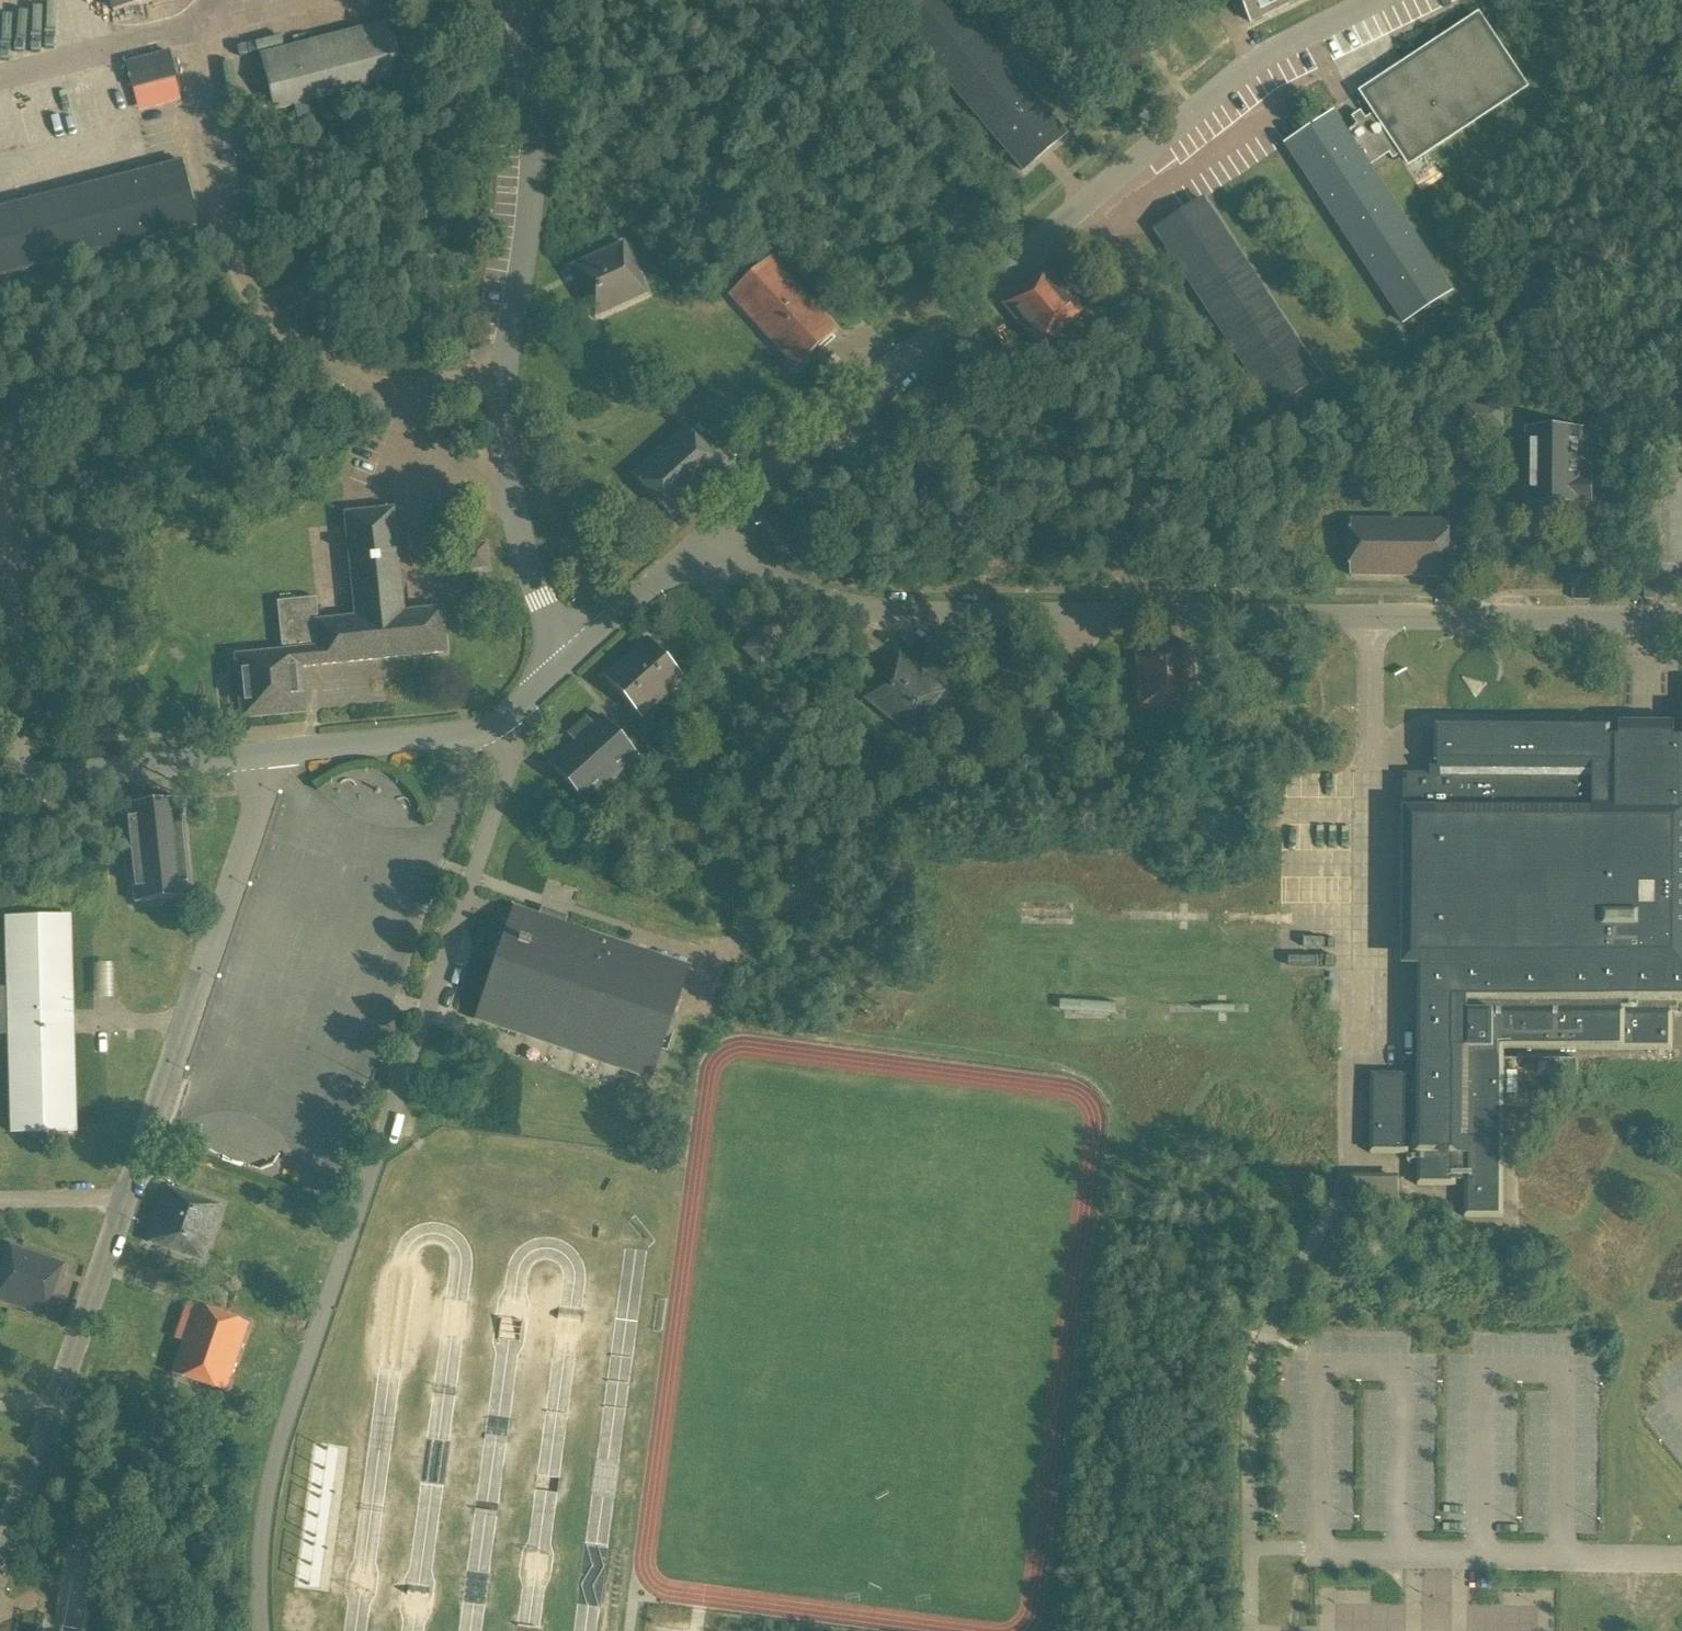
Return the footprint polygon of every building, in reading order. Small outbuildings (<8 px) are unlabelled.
[(155,0),(110,0),(113,12),(155,1),(155,0)] [(1050,148),(1065,134),(951,0),(908,0),(890,16),(1022,171),(1050,148)] [(1122,10),(1134,0),(1114,0),(1122,10)] [(1249,23),(1296,0),(1238,0),(1249,23)] [(1454,34),(1452,35),(1432,49),(1432,48),(1430,50),(1409,64),(1409,63),(1408,64),(1407,64),(1408,65),(1387,78),(1385,79),(1385,80),(1365,93),(1363,94),(1364,96),(1376,113),(1364,120),(1359,112),(1351,118),(1356,126),(1345,133),(1332,114),(1285,145),(1402,323),(1449,292),(1368,168),(1388,155),(1392,160),(1402,153),(1407,161),(1408,163),(1410,161),(1430,148),(1432,147),(1432,146),(1452,133),(1453,133),(1455,132),(1454,132),(1475,118),(1477,117),(1497,103),(1497,104),(1499,102),(1520,88),(1520,89),(1522,88),(1521,86),(1520,86),(1507,66),(1507,65),(1506,63),(1505,64),(1492,43),(1491,41),(1477,21),(1478,21),(1477,19),(1475,20),(1454,34)] [(403,77),(389,22),(388,23),(260,56),(275,111),(294,106),(297,117),(315,113),(312,101),(403,77)] [(147,85),(175,78),(169,52),(125,64),(132,90),(133,89),(135,97),(149,93),(147,85)] [(181,162),(0,208),(0,276),(197,226),(181,162)] [(1202,200),(1155,231),(1272,409),(1319,378),(1202,200)] [(570,266),(576,280),(594,318),(647,294),(623,242),(570,266)] [(795,368),(818,348),(836,331),(770,258),(728,296),(795,368)] [(1040,350),(1059,333),(1082,313),(1044,269),(1002,305),(1040,350)] [(284,292),(300,309),(301,310),(316,295),(300,277),(284,292)] [(1466,426),(1489,427),(1503,427),(1503,405),(1466,405),(1466,426)] [(723,469),(712,457),(685,427),(632,475),(670,517),(695,494),(701,501),(719,484),(713,477),(723,469)] [(1527,505),(1574,505),(1583,505),(1583,503),(1592,503),(1592,504),(1593,504),(1594,477),(1592,477),(1592,478),(1583,478),(1583,429),(1527,428),(1527,505)] [(241,720),(258,718),(304,713),(300,668),(446,653),(441,609),(403,613),(400,580),(393,509),(344,514),(355,618),(316,622),(316,618),(317,617),(315,598),(277,602),(281,647),(283,647),(284,651),(234,656),(241,720)] [(1450,577),(1450,556),(1450,522),(1352,521),(1351,577),(1450,577)] [(465,547),(467,570),(487,568),(484,545),(465,547)] [(1594,600),(1595,600),(1595,576),(1573,576),(1573,600),(1594,600)] [(1645,600),(1654,600),(1658,600),(1658,578),(1645,578),(1645,600)] [(770,625),(754,641),(746,649),(745,648),(744,649),(745,650),(744,651),(745,652),(746,651),(759,664),(758,665),(759,666),(760,665),(760,666),(761,665),(761,664),(785,641),(786,641),(787,640),(786,640),(787,639),(786,638),(785,639),(772,625),(773,625),(772,624),(771,624),(770,624),(769,625),(770,625)] [(684,680),(651,643),(647,638),(603,677),(641,719),(684,680)] [(1191,646),(1177,647),(1135,650),(1139,709),(1195,705),(1191,646)] [(898,656),(890,666),(863,699),(909,736),(944,692),(898,656)] [(639,757),(607,722),(601,716),(592,724),(586,718),(567,735),(573,741),(548,764),(585,805),(639,757)] [(1505,1059),(1505,1050),(1673,1051),(1673,1012),(1670,1012),(1670,1009),(1678,1009),(1678,1004),(1681,1004),(1681,739),(1668,739),(1664,734),(1632,734),(1627,739),(1612,739),(1612,728),(1436,727),(1436,765),(1440,765),(1440,769),(1431,769),(1431,774),(1405,774),(1404,813),(1436,813),(1436,822),(1420,822),(1419,954),(1435,954),(1435,964),(1419,963),(1418,1069),(1414,1069),(1413,1078),(1410,1078),(1410,1074),(1371,1074),(1371,1155),(1409,1155),(1409,1149),(1418,1149),(1418,1187),(1457,1187),(1457,1181),(1465,1181),(1465,1218),(1504,1219),(1505,1059)] [(180,799),(164,801),(124,805),(134,903),(190,897),(180,799)] [(651,1080),(679,998),(689,968),(687,967),(687,968),(564,926),(566,919),(565,919),(564,922),(540,914),(541,911),(540,910),(538,917),(514,909),(515,908),(513,908),(474,1020),(475,1021),(475,1020),(477,1021),(648,1079),(650,1080),(651,1080)] [(71,1032),(67,1032),(67,1016),(71,1016),(68,918),(70,918),(70,916),(4,918),(4,920),(6,920),(8,988),(0,988),(0,1034),(9,1034),(12,1131),(10,1131),(10,1133),(76,1131),(75,1130),(74,1130),(71,1032)] [(220,1206),(173,1190),(167,1188),(148,1243),(201,1261),(220,1206)] [(0,1275),(0,1302),(47,1318),(65,1265),(10,1247),(0,1275)] [(248,1325),(203,1309),(195,1307),(191,1318),(182,1316),(174,1339),(182,1342),(171,1374),(224,1393),(248,1325)] [(157,1422),(151,1440),(163,1444),(169,1427),(157,1422)]
